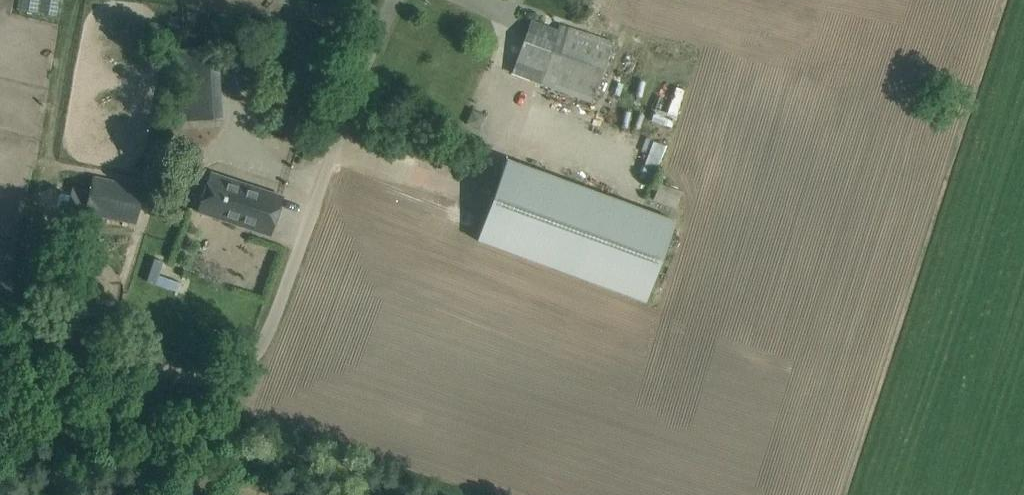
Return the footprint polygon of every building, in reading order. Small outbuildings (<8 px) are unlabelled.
[(530,20),(511,74),(591,103),(613,42),(559,24),(557,30),(530,20)] [(190,120),(224,119),(223,54),(190,54),(190,120)] [(659,97),(651,121),(671,127),(683,90),(675,87),(671,101),(659,97)] [(658,181),(665,143),(651,140),(645,178),(658,181)] [(477,240),(646,302),(675,221),(506,159),(477,240)] [(198,212),(270,235),(282,197),(210,173),(198,212)] [(89,190),(71,186),(67,207),(84,211),(83,213),(135,224),(144,187),(92,175),(89,190)]
